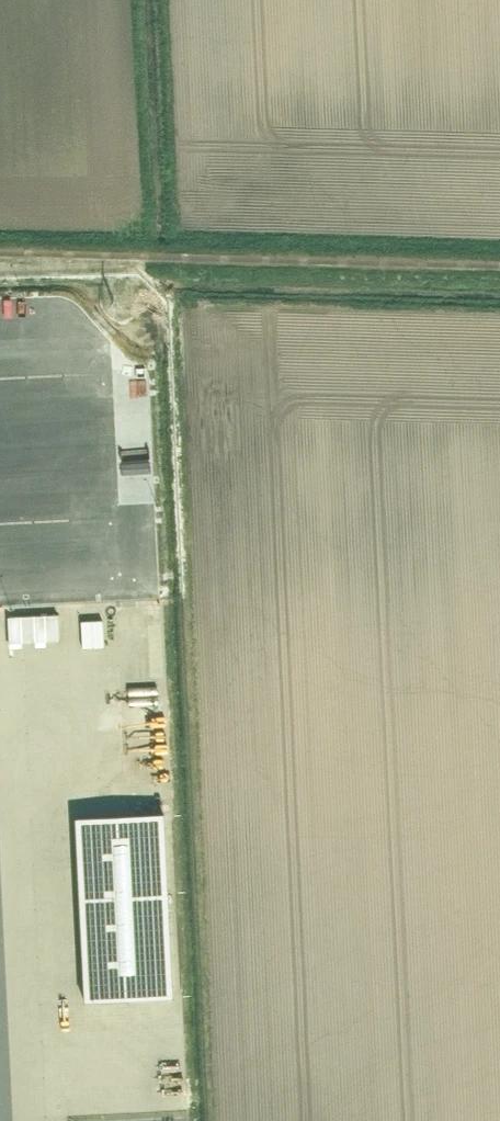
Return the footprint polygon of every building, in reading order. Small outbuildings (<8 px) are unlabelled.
[(56,642),(56,615),(13,615),(13,642),(56,642)] [(99,645),(96,621),(86,622),(89,646),(99,645)] [(165,813),(75,818),(84,1003),(174,999),(165,813)]
